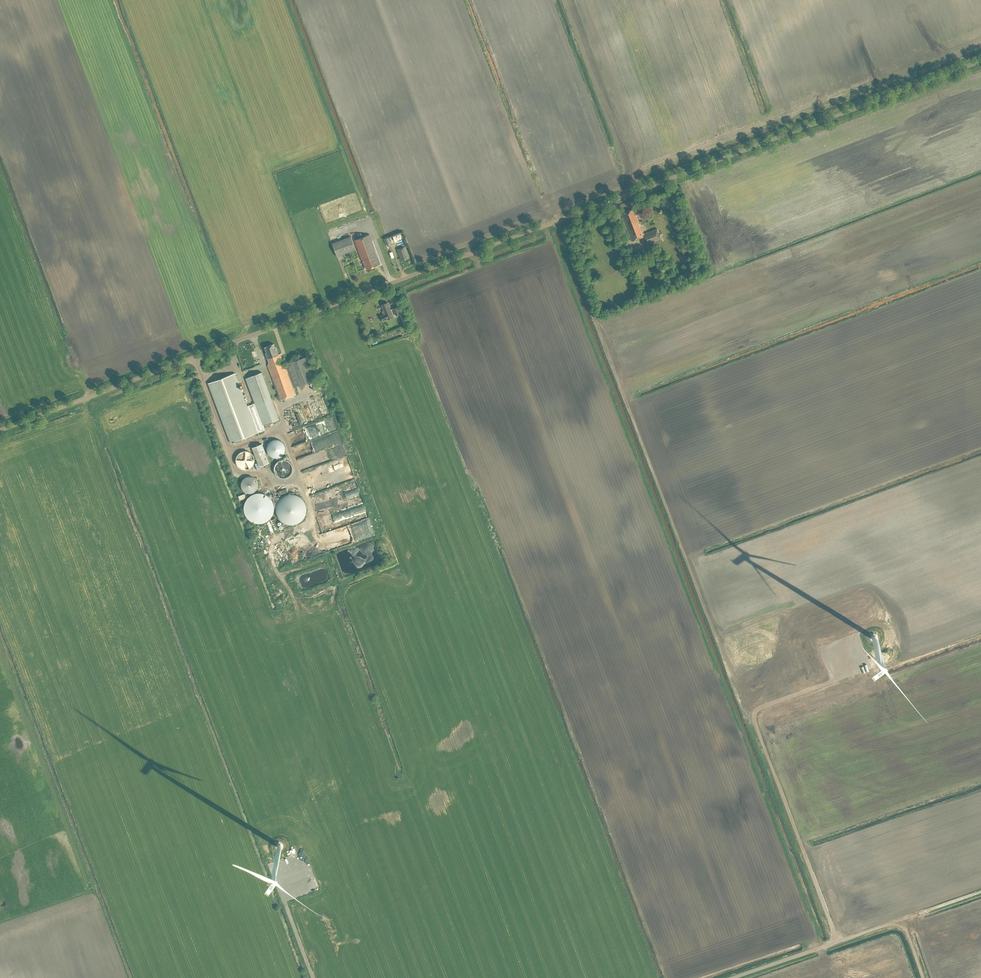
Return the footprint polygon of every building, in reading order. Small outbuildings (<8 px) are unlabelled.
[(638,221),(634,209),(621,214),(631,241),(645,236),(648,245),(661,240),(657,228),(644,233),(639,221),(638,221)] [(396,235),(393,236),(395,242),(398,241),(401,240),(403,239),(401,233),(396,235)] [(377,254),(369,234),(354,240),(362,260),(363,260),(366,269),(381,264),(377,254)] [(337,256),(356,249),(351,236),(332,243),(337,256)] [(409,258),(405,246),(397,249),(401,259),(402,258),(403,260),(409,258)] [(639,265),(631,269),(633,275),(641,272),(639,265)] [(388,302),(382,305),(384,310),(382,311),(384,315),(380,316),(382,321),(387,319),(388,319),(393,317),(392,313),(388,302)] [(266,353),(266,354),(263,355),(265,360),(268,359),(270,363),(268,365),(268,366),(281,400),(296,394),(294,388),(314,381),(305,357),(286,365),(284,361),(283,362),(280,354),(279,354),(277,349),(276,350),(274,344),(265,347),(267,353),(266,353)] [(263,425),(279,419),(262,372),(246,378),(263,425)] [(231,443),(258,432),(235,373),(208,383),(231,443)] [(267,445),(267,447),(267,450),(268,453),(269,455),(272,457),(274,457),(277,458),(280,457),(282,455),(284,453),(285,451),(285,448),(285,445),(283,443),(281,441),(279,440),(276,439),(274,439),(271,440),(269,442),(267,445)] [(252,447),(259,466),(269,462),(262,443),(252,447)] [(236,458),(236,460),(236,461),(237,463),(238,465),(239,467),(240,468),(242,468),(244,469),(245,469),(247,469),(249,468),(251,468),(252,466),(253,465),(254,463),(255,461),(255,460),(255,458),(254,456),(253,455),(252,453),(251,452),(249,451),(247,451),(245,451),(244,451),(242,451),(240,452),(239,453),(237,455),(237,456),(236,458)] [(274,467),(274,469),(275,471),(275,473),(276,475),(278,476),(279,477),(281,477),(283,478),(285,478),(287,477),(288,476),(290,475),(291,474),(292,472),(293,470),(293,468),(293,467),(292,465),(291,462),(289,461),(288,460),(286,460),(284,459),(282,459),(280,460),(279,461),(277,462),(276,463),(275,465),(274,467)] [(242,482),(241,484),(241,486),(242,488),(243,490),(245,491),(246,492),(248,493),(250,493),(252,492),(254,492),(255,490),(256,489),(257,488),(258,485),(258,482),(257,481),(256,479),(255,478),(253,477),(252,476),(250,476),(248,476),(246,477),(245,478),(243,479),(242,480),(242,482)] [(288,488),(275,492),(276,497),(290,492),(288,488)] [(244,505),(244,508),(244,510),(245,514),(247,516),(248,518),(251,520),(253,522),(256,523),(259,523),(262,523),(265,522),(268,520),(270,518),(272,516),(273,513),(274,510),(274,507),(274,504),(273,502),(272,499),(270,497),(268,495),(265,494),(262,493),(259,493),(256,493),(253,494),(251,495),(249,497),(247,499),(245,502),(244,505)] [(275,507),(276,507),(276,509),(276,512),(277,515),(278,517),(280,519),(282,521),(284,522),(287,523),(289,524),(292,524),(294,524),(297,523),(299,522),(301,520),(303,518),(305,516),(306,514),(306,511),(306,508),(306,506),(305,503),(304,501),(303,499),(301,497),(298,495),(296,494),(293,494),(291,494),(288,494),(286,495),(283,496),(281,497),(279,499),(279,497),(273,498),(275,507)] [(296,531),(285,534),(286,540),(294,538),(295,542),(301,541),(300,537),(298,538),(296,531)]
